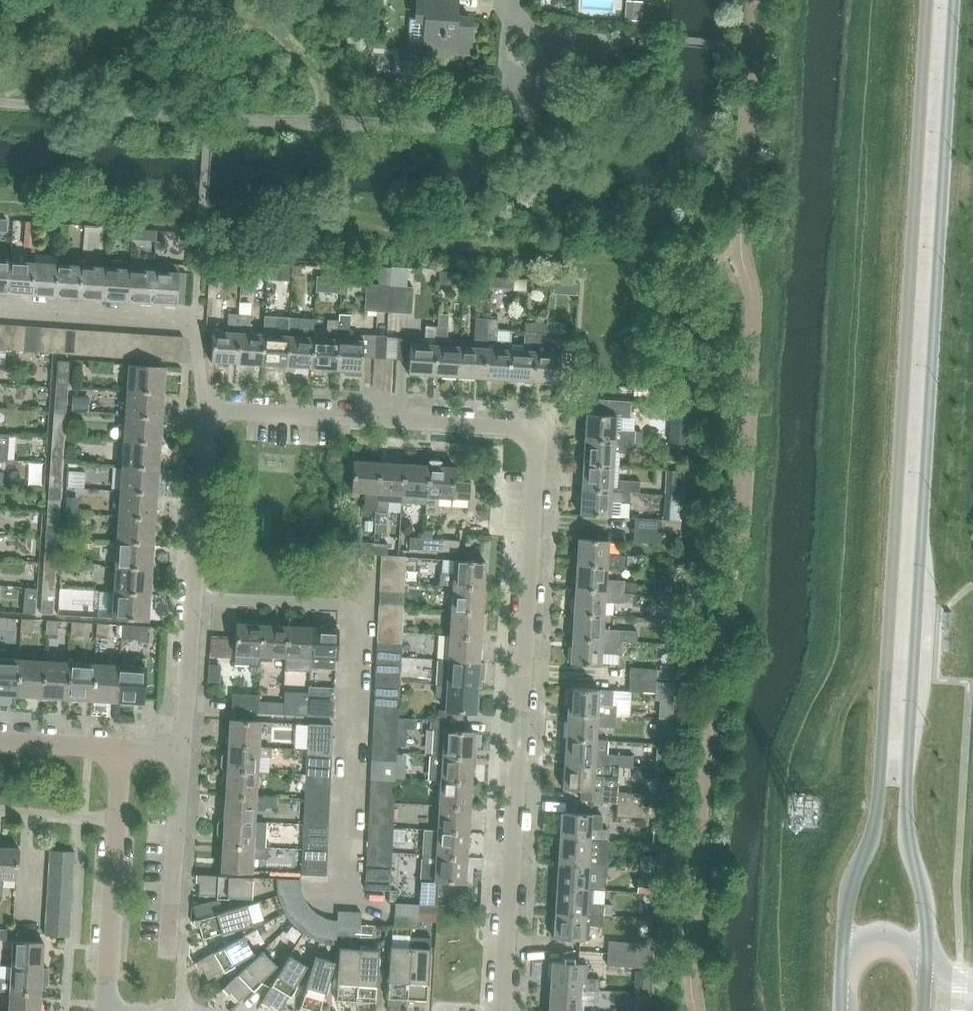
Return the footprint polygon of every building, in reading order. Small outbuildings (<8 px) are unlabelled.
[(408,49),(424,50),(469,53),(471,18),(455,17),(456,0),(418,0),(417,20),(410,19),(408,49)] [(627,1),(626,20),(642,21),(643,2),(627,1)] [(25,221),(24,247),(35,247),(37,222),(25,221)] [(109,227),(108,238),(117,239),(118,228),(109,227)] [(133,228),(132,239),(156,241),(157,230),(133,228)] [(2,240),(1,251),(9,252),(10,241),(2,240)] [(35,262),(32,293),(56,295),(58,264),(57,264),(58,255),(35,254),(35,262)] [(8,292),(10,260),(0,260),(0,291),(8,292)] [(8,292),(32,293),(34,262),(10,260),(8,292)] [(106,267),(104,299),(128,300),(130,269),(131,261),(106,260),(106,267)] [(228,260),(227,270),(240,271),(241,261),(228,260)] [(248,261),(247,272),(262,273),(263,262),(248,261)] [(154,270),(152,302),(176,304),(176,303),(185,304),(187,273),(179,272),(179,264),(154,263),(154,270)] [(274,263),(273,274),(288,275),(289,264),(274,263)] [(56,295),(80,297),(82,265),(58,264),(56,295)] [(302,264),(293,264),(292,275),(301,275),(302,264)] [(80,297),(104,299),(106,267),(82,265),(80,297)] [(381,265),(380,284),(391,284),(392,266),(381,265)] [(128,300),(152,302),(154,270),(130,269),(128,300)] [(441,270),(440,284),(452,284),(452,271),(441,270)] [(330,276),(329,291),(341,292),(342,279),(342,277),(330,276)] [(490,277),(489,287),(515,289),(515,279),(515,278),(490,277)] [(515,279),(515,289),(515,290),(527,291),(527,279),(515,279)] [(366,309),(378,310),(380,284),(368,283),(366,309)] [(242,284),(242,293),(251,294),(251,284),(242,284)] [(378,310),(389,311),(391,284),(380,284),(378,310)] [(389,311),(401,311),(402,285),(391,284),(389,311)] [(402,285),(401,311),(413,312),(414,286),(402,285)] [(212,361),(237,362),(240,313),(230,313),(228,331),(214,330),(212,361)] [(237,362),(262,364),(264,333),(250,332),(251,314),(240,313),(237,362)] [(336,368),(336,373),(343,373),(346,376),(361,377),(362,370),(364,334),(350,333),(350,320),(351,314),(339,314),(339,319),(336,368)] [(264,333),(262,364),(287,365),(287,364),(290,316),(279,316),(278,316),(264,315),(264,322),(263,331),(262,333),(264,333)] [(287,364),(287,365),(311,367),(313,337),(314,318),(301,317),(290,316),(287,364)] [(461,346),(459,376),(484,377),(487,329),(487,318),(476,317),(476,328),(475,341),(461,340),(461,346)] [(487,329),(484,377),(509,379),(511,349),(511,344),(510,344),(511,331),(498,331),(498,329),(498,319),(487,318),(487,329)] [(311,367),(336,368),(339,319),(328,319),(327,337),(313,337),(311,367)] [(511,349),(509,379),(533,380),(536,332),(537,323),(526,322),(525,331),(525,345),(511,344),(511,349)] [(0,332),(0,340),(0,349),(5,349),(12,350),(14,324),(1,323),(0,332)] [(536,332),(533,380),(559,382),(560,364),(574,365),(575,342),(547,340),(547,333),(548,323),(537,323),(536,332)] [(27,325),(14,324),(12,350),(25,350),(27,325)] [(40,326),(27,325),(25,350),(38,351),(40,326)] [(409,373),(435,374),(437,326),(426,325),(425,343),(411,342),(409,373)] [(53,327),(40,326),(38,351),(51,352),(53,327)] [(435,374),(459,376),(461,346),(448,345),(449,326),(437,326),(435,374)] [(66,328),(53,327),(51,352),(64,353),(66,328)] [(79,329),(66,328),(64,353),(77,354),(79,329)] [(92,330),(79,329),(77,354),(90,355),(92,330)] [(105,331),(92,330),(90,355),(103,356),(105,331)] [(118,332),(105,331),(103,356),(116,357),(118,332)] [(131,333),(118,332),(116,357),(130,358),(131,333)] [(144,334),(131,333),(130,358),(143,359),(144,334)] [(157,335),(144,334),(143,359),(156,360),(157,335)] [(58,360),(57,374),(70,374),(70,361),(58,360)] [(129,364),(128,390),(165,392),(167,367),(129,364)] [(57,374),(56,386),(69,387),(70,374),(57,374)] [(56,386),(56,399),(68,400),(69,387),(56,386)] [(128,390),(126,415),(164,417),(165,392),(128,390)] [(74,398),(73,410),(84,411),(85,395),(74,395),(74,398)] [(56,399),(55,411),(67,412),(68,400),(56,399)] [(581,429),(581,437),(585,437),(585,438),(632,442),(641,442),(642,431),(633,431),(615,429),(616,414),(630,415),(630,402),(597,401),(597,413),(586,412),(585,429),(581,429)] [(55,411),(54,424),(66,425),(67,412),(55,411)] [(126,415),(125,440),(162,443),(164,417),(126,415)] [(54,424),(53,437),(66,437),(66,425),(54,424)] [(7,458),(9,433),(0,432),(0,458),(7,458)] [(53,437),(52,449),(65,450),(66,437),(53,437)] [(585,438),(583,463),(613,465),(614,451),(632,452),(632,442),(585,438)] [(125,440),(123,465),(160,468),(162,443),(125,440)] [(667,447),(666,461),(685,462),(686,448),(667,447)] [(52,449),(52,462),(64,463),(65,450),(52,449)] [(365,509),(377,510),(381,461),(355,459),(353,491),(366,492),(365,509)] [(381,461),(377,510),(389,511),(389,505),(390,502),(402,503),(403,494),(405,462),(381,461)] [(52,462),(51,474),(63,475),(64,463),(52,462)] [(403,494),(402,503),(426,504),(427,505),(427,496),(429,464),(407,462),(405,462),(403,494)] [(583,463),(582,488),(630,491),(639,492),(640,480),(612,479),(613,465),(583,463)] [(426,504),(425,514),(438,515),(439,497),(453,498),(453,497),(454,482),(455,466),(429,464),(427,496),(427,505),(426,504)] [(123,465),(121,491),(159,493),(160,468),(123,465)] [(667,468),(665,493),(683,495),(684,469),(667,468)] [(51,474),(50,487),(62,488),(63,475),(51,474)] [(69,475),(68,487),(82,488),(83,476),(69,475)] [(470,483),(454,482),(453,497),(469,498),(470,483)] [(50,487),(49,500),(62,500),(62,488),(50,487)] [(630,491),(582,488),(580,513),(620,516),(620,502),(629,502),(630,491)] [(121,491),(120,516),(157,518),(159,493),(121,491)] [(67,505),(66,511),(75,512),(76,498),(67,497),(67,505)] [(49,500),(49,512),(61,513),(62,500),(49,500)] [(49,512),(48,525),(60,526),(61,513),(49,512)] [(120,516),(118,541),(156,543),(157,518),(120,516)] [(635,529),(662,531),(679,532),(680,520),(636,517),(635,529)] [(48,525),(47,538),(59,538),(60,526),(48,525)] [(662,531),(635,529),(634,541),(661,543),(662,531)] [(409,548),(424,549),(424,538),(410,537),(409,548)] [(47,538),(46,550),(59,551),(59,538),(47,538)] [(424,538),(424,549),(460,552),(461,540),(424,538)] [(579,538),(577,564),(607,566),(625,567),(626,555),(608,554),(609,540),(579,538)] [(118,541),(117,566),(154,569),(156,543),(118,541)] [(360,553),(374,554),(374,542),(361,541),(360,553)] [(374,554),(384,555),(387,555),(388,543),(374,542),(374,554)] [(46,550),(45,563),(58,564),(59,551),(46,550)] [(384,555),(383,573),(406,574),(407,556),(387,555),(384,555)] [(441,585),(454,585),(485,587),(487,561),(456,559),(455,573),(442,572),(441,585)] [(45,563),(45,575),(57,576),(58,564),(45,563)] [(577,564),(576,588),(623,591),(624,580),(607,579),(607,566),(577,564)] [(117,566),(115,591),(152,594),(154,569),(117,566)] [(383,573),(382,591),(405,592),(406,574),(383,573)] [(45,575),(44,588),(56,589),(57,576),(45,575)] [(625,582),(625,591),(634,592),(635,583),(625,582)] [(454,585),(453,610),(484,612),(485,587),(454,585)] [(44,588),(43,601),(55,601),(56,589),(44,588)] [(576,588),(574,613),(605,615),(605,601),(623,602),(623,591),(576,588)] [(152,594),(115,591),(113,617),(150,620),(152,594)] [(382,591),(381,604),(404,606),(405,592),(382,591)] [(55,601),(43,601),(42,614),(55,614),(55,601)] [(60,615),(68,616),(69,604),(60,603),(60,615)] [(381,604),(380,623),(403,624),(404,606),(381,604)] [(453,610),(451,635),(482,637),(484,612),(453,610)] [(574,613),(573,638),(620,641),(620,642),(636,643),(637,631),(621,630),(604,629),(605,615),(574,613)] [(0,617),(0,630),(9,631),(10,617),(0,617)] [(35,619),(23,618),(22,632),(34,632),(35,619)] [(60,620),(48,620),(48,633),(59,634),(60,620)] [(85,622),(73,621),(73,635),(84,635),(85,622)] [(262,654),(263,623),(238,622),(237,640),(236,659),(236,664),(249,665),(249,667),(248,671),(259,671),(260,661),(262,661),(262,654)] [(312,656),(311,669),(337,670),(338,657),(339,626),(339,622),(326,622),(324,625),(313,625),(312,656)] [(111,624),(99,623),(98,636),(110,637),(111,624)] [(262,654),(262,661),(272,661),(272,654),(287,655),(288,624),(263,623),(262,654)] [(380,623),(379,641),(403,642),(403,624),(380,623)] [(124,624),(123,638),(135,639),(146,639),(147,626),(135,625),(124,624)] [(313,625),(288,624),(287,655),(300,656),(300,669),(311,669),(312,656),(313,625)] [(451,635),(450,659),(480,661),(482,637),(451,635)] [(620,641),(573,638),(571,663),(601,665),(602,651),(620,652),(620,641)] [(231,640),(211,639),(210,658),(230,659),(231,640)] [(379,641),(378,654),(402,655),(403,642),(379,641)] [(378,654),(378,672),(401,673),(402,655),(378,654)] [(18,695),(20,658),(0,656),(0,694),(18,695)] [(18,695),(43,696),(46,659),(20,658),(18,695)] [(43,696),(69,698),(71,661),(46,659),(43,696)] [(122,664),(119,701),(145,703),(148,666),(145,666),(146,660),(134,659),(134,665),(122,664)] [(437,659),(435,685),(448,685),(479,688),(479,679),(485,679),(486,663),(480,663),(480,661),(450,659),(437,659)] [(69,698),(94,700),(96,663),(71,661),(69,698)] [(94,700),(119,701),(122,664),(96,663),(94,700)] [(209,664),(208,682),(220,682),(221,665),(209,664)] [(632,667),(631,679),(656,680),(657,669),(632,667)] [(660,668),(660,678),(674,678),(674,669),(660,668)] [(378,672),(377,690),(400,691),(401,673),(378,672)] [(656,680),(631,679),(630,690),(656,691),(656,680)] [(656,691),(655,698),(660,699),(674,700),(675,681),(656,680),(656,691)] [(435,685),(435,697),(447,697),(446,709),(446,710),(438,710),(438,720),(462,722),(462,711),(477,712),(479,688),(448,685),(435,685)] [(569,699),(568,713),(616,716),(617,705),(612,704),(613,691),(570,688),(569,699)] [(377,690),(376,703),(400,704),(400,691),(377,690)] [(234,712),(260,713),(260,701),(260,695),(234,694),(234,712)] [(310,703),(310,715),(335,715),(336,697),(310,696),(310,703)] [(260,701),(260,713),(285,714),(285,702),(260,701)] [(295,714),(310,715),(310,703),(296,702),(295,714)] [(376,703),(375,716),(399,718),(400,704),(376,703)] [(568,713),(567,739),(598,740),(598,727),(615,728),(616,716),(568,713)] [(375,716),(375,730),(398,731),(399,718),(375,716)] [(230,719),(229,744),(260,746),(261,721),(230,719)] [(656,719),(655,732),(668,732),(669,719),(665,719),(656,719)] [(435,720),(433,755),(443,756),(474,758),(476,732),(461,731),(462,722),(438,720),(435,720)] [(309,722),(308,737),(333,738),(333,723),(309,722)] [(375,730),(374,743),(398,744),(398,731),(375,730)] [(308,737),(308,755),(332,756),(333,738),(308,737)] [(567,739),(565,763),(613,766),(614,755),(609,755),(610,741),(598,740),(567,739)] [(374,743),(373,761),(397,762),(398,744),(374,743)] [(227,768),(227,769),(259,771),(259,756),(271,757),(271,747),(260,746),(229,744),(228,752),(225,752),(222,755),(222,765),(223,768),(227,768)] [(308,755),(307,773),(331,774),(332,756),(308,755)] [(433,755),(431,780),(441,781),(473,783),(474,758),(443,756),(433,755)] [(614,755),(613,766),(644,768),(645,757),(614,755)] [(373,761),(372,779),(396,780),(397,762),(373,761)] [(565,763),(563,788),(582,789),(582,800),(600,801),(600,803),(617,803),(617,792),(603,790),(595,790),(595,776),(612,777),(613,766),(565,763)] [(227,769),(226,794),(257,796),(259,771),(227,769)] [(307,773),(306,787),(331,788),(331,774),(307,773)] [(372,779),(371,792),(396,793),(396,780),(372,779)] [(441,781),(440,806),(471,808),(473,783),(441,781)] [(306,787),(306,805),(330,806),(331,788),(306,787)] [(371,792),(370,810),(395,811),(396,793),(371,792)] [(617,803),(617,804),(618,804),(644,805),(644,793),(617,792),(617,803)] [(226,794),(224,819),(256,821),(256,810),(263,811),(267,807),(276,808),(276,797),(257,796),(226,794)] [(618,804),(618,816),(644,817),(664,819),(665,806),(645,805),(644,805),(618,804)] [(306,805),(305,823),(329,824),(330,806),(306,805)] [(440,806),(439,831),(470,833),(471,808),(440,806)] [(370,810),(369,828),(394,829),(395,811),(370,810)] [(562,812),(560,839),(609,841),(609,829),(602,829),(602,815),(593,814),(562,812)] [(223,835),(223,844),(254,846),(256,821),(224,819),(221,819),(218,822),(218,832),(220,835),(223,835)] [(305,823),(304,837),(329,838),(329,824),(305,823)] [(369,828),(369,841),(393,842),(394,829),(369,828)] [(424,846),(424,855),(468,858),(470,833),(439,831),(438,847),(424,846)] [(304,837),(303,855),(328,856),(329,838),(304,837)] [(560,839),(559,863),(607,866),(608,855),(609,841),(560,839)] [(369,841),(368,859),(392,861),(393,842),(369,841)] [(223,844),(221,869),(253,871),(264,872),(264,858),(268,859),(269,847),(254,846),(223,844)] [(2,896),(3,879),(17,879),(19,847),(0,846),(0,896),(2,896)] [(50,849),(49,862),(74,863),(75,851),(50,849)] [(328,856),(303,855),(303,873),(327,874),(328,856)] [(424,855),(422,884),(434,885),(435,881),(436,881),(466,883),(468,858),(424,855)] [(640,855),(640,868),(658,869),(659,856),(640,855)] [(368,859),(366,889),(391,891),(392,879),(392,861),(368,859)] [(49,862),(49,874),(73,875),(74,863),(49,862)] [(559,863),(557,887),(589,889),(592,889),(593,876),(607,877),(607,866),(559,863)] [(49,874),(48,886),(73,887),(73,875),(49,874)] [(253,878),(198,875),(197,883),(200,883),(199,894),(198,896),(217,897),(217,899),(229,899),(229,897),(252,898),(253,878)] [(277,893),(278,895),(301,890),(300,880),(276,879),(277,893)] [(638,879),(637,892),(657,893),(658,880),(638,879)] [(48,886),(47,898),(72,899),(73,887),(48,886)] [(557,887),(556,912),(604,915),(605,904),(591,903),(592,889),(589,889),(557,887)] [(282,908),(284,910),(305,900),(301,890),(278,895),(282,908)] [(47,898),(46,910),(71,912),(72,899),(47,898)] [(291,922),(293,924),(310,908),(305,900),(284,910),(291,922)] [(395,903),(395,915),(419,916),(419,904),(395,903)] [(613,905),(605,904),(604,915),(613,915),(613,905)] [(195,920),(195,921),(197,928),(199,927),(202,938),(202,939),(220,934),(220,936),(232,933),(231,931),(253,924),(247,905),(195,920)] [(302,933),(305,934),(318,915),(310,908),(293,924),(302,933)] [(46,910),(45,922),(70,924),(71,912),(46,910)] [(338,911),(337,921),(337,934),(348,935),(349,912),(338,911)] [(361,912),(349,912),(348,935),(360,935),(360,925),(361,912)] [(556,912),(554,937),(586,939),(589,940),(590,925),(604,926),(604,915),(556,912)] [(317,940),(320,941),(327,919),(318,915),(305,934),(317,940)] [(419,916),(395,915),(394,926),(418,928),(419,916)] [(327,919),(320,941),(336,945),(337,934),(337,921),(327,919)] [(70,924),(45,922),(45,935),(69,937),(70,924)] [(360,925),(360,935),(360,937),(372,938),(372,925),(360,925)] [(196,962),(196,963),(200,969),(202,968),(207,978),(207,980),(223,971),(224,972),(235,966),(234,965),(254,953),(244,935),(196,962)] [(410,947),(407,1004),(408,1004),(408,1002),(409,1002),(415,1002),(415,1000),(426,1000),(426,1001),(427,1001),(428,984),(431,938),(411,937),(410,947)] [(13,940),(11,966),(43,968),(44,942),(13,940)] [(610,941),(609,953),(635,955),(653,956),(654,944),(636,943),(610,941)] [(410,947),(390,946),(387,1004),(400,1005),(400,1001),(406,1002),(406,1004),(407,1004),(410,947)] [(355,1006),(356,1006),(359,949),(339,947),(336,1001),(337,1001),(337,1000),(348,1001),(348,1003),(355,1004),(355,1006)] [(359,949),(356,1006),(356,1004),(363,1004),(363,1002),(375,1002),(375,1003),(376,1003),(379,950),(359,949)] [(263,951),(223,989),(229,995),(230,993),(238,1001),(238,1002),(239,1002),(252,990),(253,991),(262,983),(260,982),(277,966),(263,951)] [(635,955),(609,953),(608,965),(635,967),(635,955)] [(261,1003),(268,1007),(270,1005),(279,1010),(280,1010),(289,996),(291,997),(297,986),(295,985),(307,966),(289,955),(261,1003)] [(335,962),(315,956),(299,1009),(307,1010),(308,1009),(316,1010),(320,1010),(325,995),(327,996),(330,984),(328,984),(335,962)] [(553,961),(551,987),(599,990),(600,979),(587,978),(588,965),(584,965),(584,964),(553,961)] [(10,991),(41,993),(42,984),(47,984),(48,968),(43,968),(11,966),(10,981),(0,980),(0,984),(0,990),(10,991)] [(636,970),(634,992),(649,993),(650,971),(636,970)] [(550,1010),(581,1010),(582,1000),(599,1002),(599,990),(551,987),(550,1010)] [(8,1010),(40,1010),(41,993),(10,991),(8,1010)] [(635,1010),(650,1010),(650,998),(651,994),(637,993),(635,1010)]
